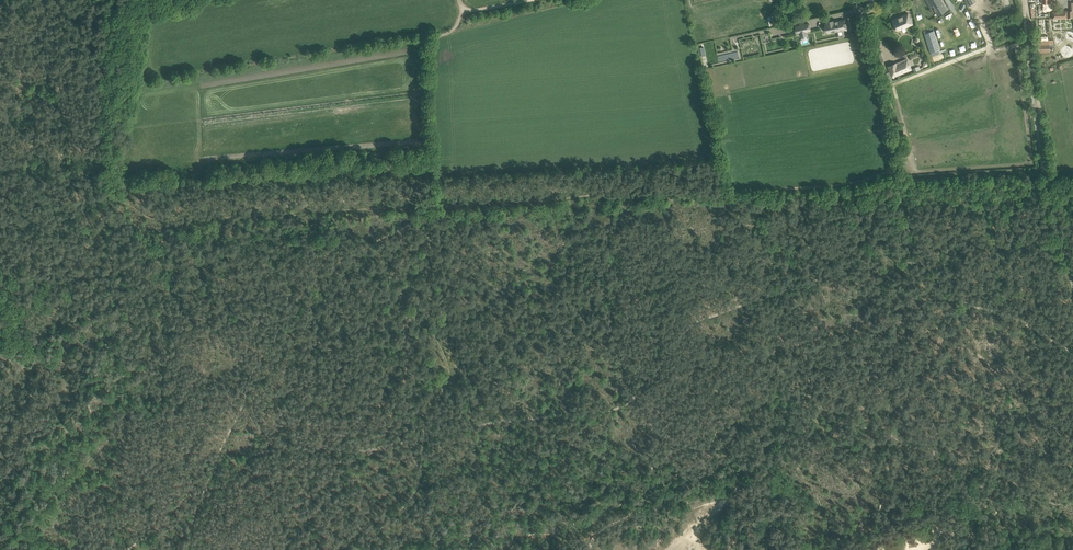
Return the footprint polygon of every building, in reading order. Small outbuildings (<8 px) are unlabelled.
[(935,10),(938,15),(947,9),(942,2),(941,0),(926,0),(931,8),(933,7),(935,10)] [(896,31),(901,29),(913,24),(908,12),(891,20),(896,31)] [(777,15),(767,17),(769,26),(779,24),(777,15)] [(842,20),(838,21),(838,20),(837,20),(836,20),(835,21),(834,22),(834,20),(829,21),(828,22),(827,22),(827,23),(826,23),(826,24),(826,26),(827,28),(828,32),(832,31),(832,32),(833,32),(835,31),(835,32),(835,31),(836,31),(835,31),(837,30),(839,30),(841,30),(842,29),(842,31),(847,30),(846,25),(847,25),(846,25),(846,23),(846,22),(845,23),(844,21),(844,20),(844,19),(843,20),(842,20)] [(796,26),(797,32),(800,32),(800,36),(807,34),(806,32),(811,30),(811,29),(810,29),(809,23),(796,26)] [(934,31),(924,34),(930,52),(940,49),(934,31)] [(1038,44),(1039,52),(1050,52),(1049,44),(1038,44)] [(704,62),(708,61),(705,46),(700,47),(704,62)] [(879,47),(874,48),(879,64),(884,62),(879,47)] [(1055,60),(1064,60),(1064,52),(1055,52),(1055,60)] [(896,62),(887,66),(892,78),(912,69),(908,59),(897,64),(896,62)]
